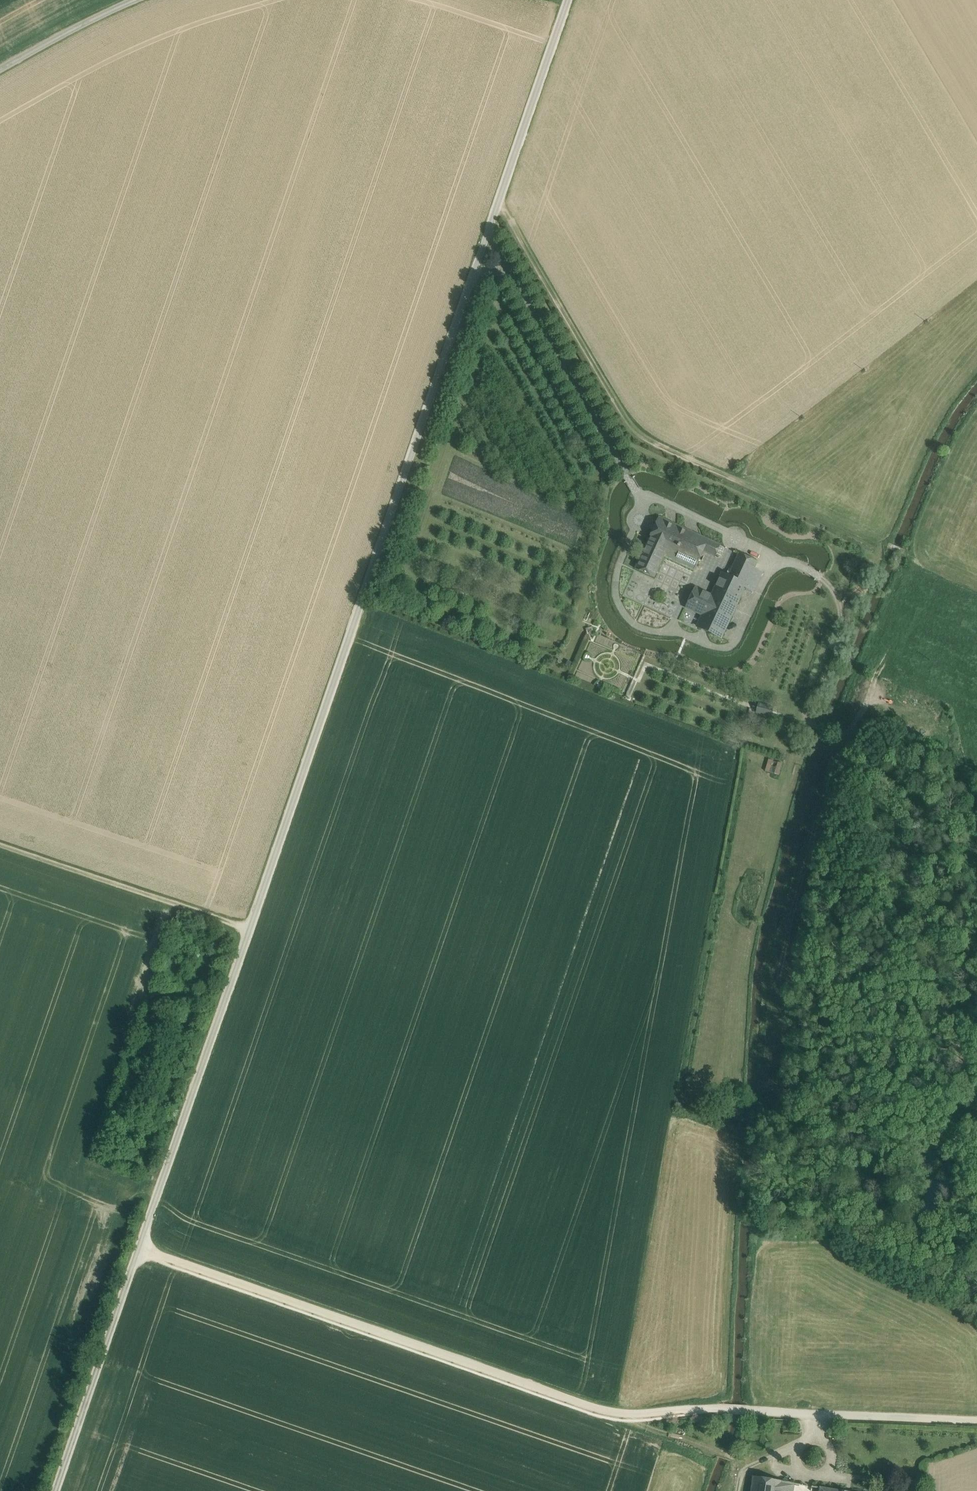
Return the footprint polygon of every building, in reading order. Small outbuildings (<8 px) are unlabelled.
[(709,539),(659,517),(635,568),(654,577),(664,557),(694,571),(703,551),(709,539)] [(721,545),(709,539),(703,551),(715,557),(721,545)] [(740,554),(729,577),(745,585),(756,561),(740,554)] [(704,615),(698,626),(721,637),(745,585),(729,577),(723,575),(712,596),(704,615)] [(712,596),(695,588),(686,606),(704,615),(712,596)] [(772,707),(760,704),(757,712),(770,716),(772,707)] [(764,769),(778,774),(782,763),(768,758),(764,769)] [(755,1476),(754,1476),(751,1490),(779,1490),(780,1480),(779,1480),(755,1476)] [(780,1480),(779,1490),(792,1490),(794,1482),(780,1480)]
